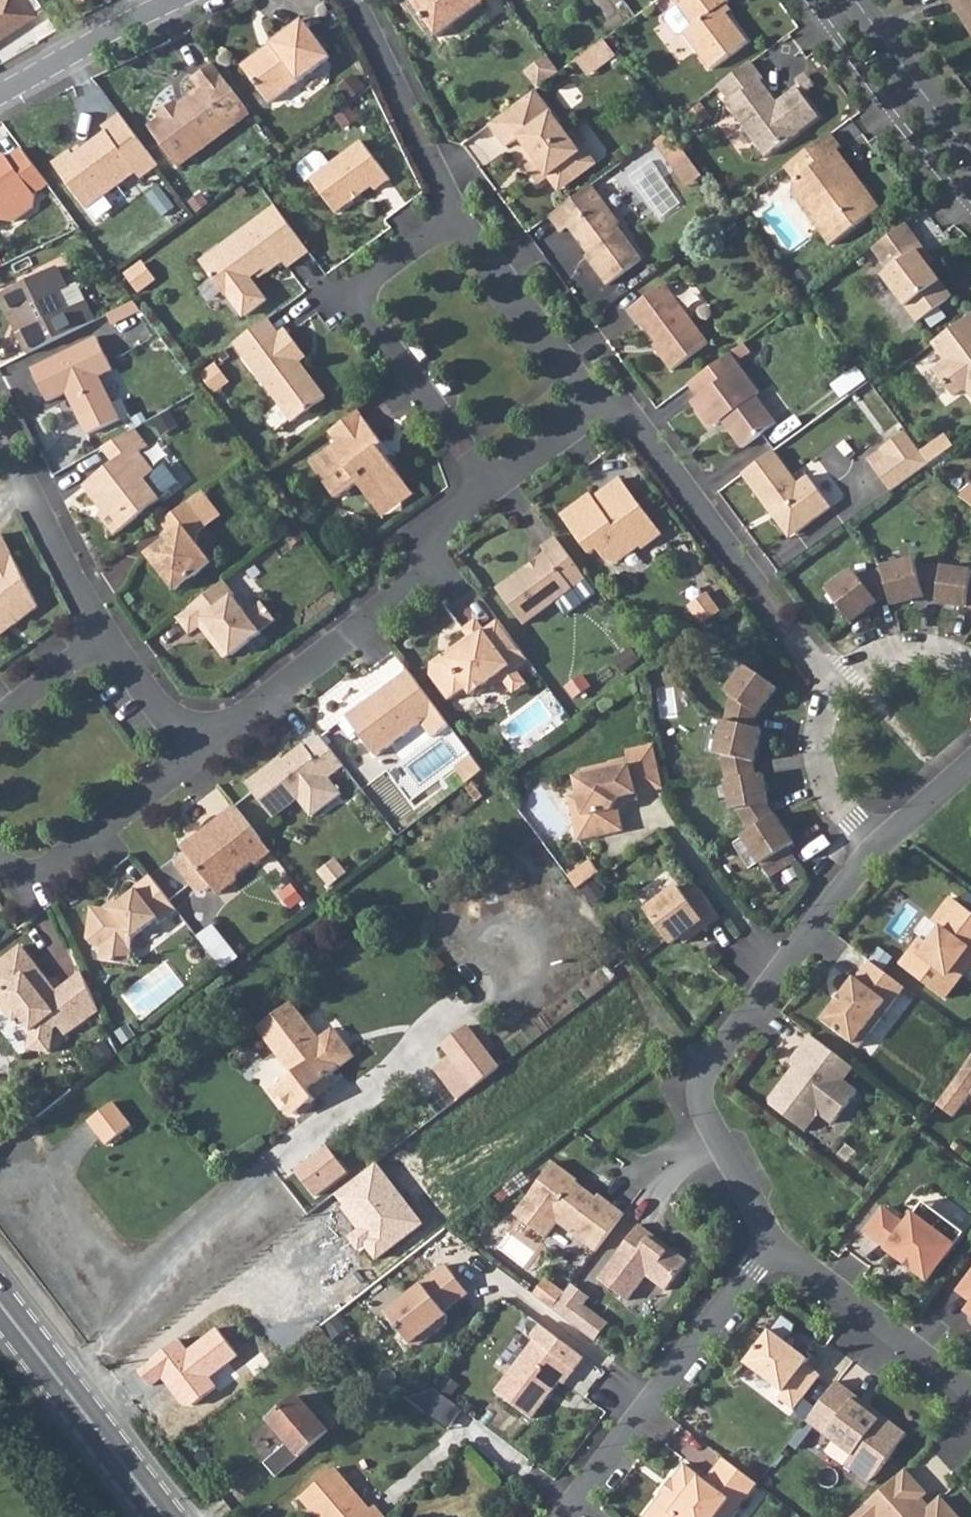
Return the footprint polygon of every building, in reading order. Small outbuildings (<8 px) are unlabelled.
[(35,18),(48,37),(59,31),(39,0),(0,0),(0,40),(35,18)] [(411,1),(438,37),(484,3),(482,1),(484,0),(413,0),(411,1)] [(671,11),(686,32),(675,39),(702,75),(740,47),(719,19),(714,12),(718,9),(722,6),(717,0),(662,0),(671,11)] [(970,32),(970,0),(951,0),(970,32)] [(718,9),(714,12),(719,19),(723,16),(718,9)] [(686,32),(671,11),(660,18),(659,25),(669,39),(675,39),(686,32)] [(267,52),(265,49),(243,65),(271,102),(332,58),(305,20),(273,44),(275,46),(267,52)] [(604,39),(577,59),(589,76),(616,55),(604,39)] [(528,65),(535,84),(561,75),(554,56),(528,65)] [(582,81),(589,76),(577,59),(569,65),(582,81)] [(798,86),(778,101),(762,80),(765,78),(752,60),(719,85),(731,101),(728,103),(767,155),(800,131),(799,130),(820,115),(798,86)] [(232,129),(252,114),(215,64),(195,79),(203,89),(186,101),(189,104),(182,109),(177,102),(160,114),(163,118),(150,128),(180,167),(206,147),(204,145),(230,126),(232,129)] [(535,91),(491,124),(507,147),(520,137),(527,147),(537,160),(533,164),(527,168),(539,184),(549,177),(554,173),(565,187),(584,173),(573,159),(586,150),(571,130),(566,133),(535,91)] [(73,151),(54,165),(87,209),(136,173),(141,178),(159,165),(122,115),(104,128),(108,133),(76,156),(73,151)] [(832,132),(786,166),(797,181),(807,174),(815,185),(816,200),(826,214),(814,223),(831,246),(882,209),(861,181),(853,180),(847,172),(852,168),(838,150),(842,147),(832,132)] [(330,165),(311,178),(335,212),(372,186),(375,190),(390,180),(363,141),(330,165)] [(527,147),(523,150),(533,164),(537,160),(527,147)] [(14,222),(35,206),(36,194),(49,184),(21,148),(8,158),(5,154),(0,158),(0,221),(2,219),(2,220),(14,222)] [(586,150),(573,159),(584,173),(596,164),(586,150)] [(307,180),(311,178),(330,165),(322,154),(316,153),(300,164),(299,170),(307,180)] [(853,180),(861,181),(852,168),(847,172),(853,180)] [(554,173),(549,177),(560,191),(565,187),(554,173)] [(797,181),(788,187),(814,223),(826,214),(816,200),(815,185),(807,174),(797,181)] [(594,184),(551,216),(563,233),(571,227),(582,242),(589,243),(595,251),(590,254),(588,256),(609,285),(645,258),(619,224),(622,222),(594,184)] [(278,206),(202,262),(227,296),(229,294),(245,316),(267,299),(251,278),(265,268),(268,273),(284,261),(288,267),(311,251),(278,206)] [(924,247),(907,223),(873,248),(890,270),(884,275),(918,322),(953,296),(930,265),(919,250),(924,247)] [(589,243),(582,242),(590,254),(595,251),(589,243)] [(924,247),(919,250),(930,265),(935,261),(924,247)] [(29,350),(98,316),(89,298),(68,308),(59,289),(69,284),(58,264),(1,292),(11,313),(19,309),(27,327),(20,331),(29,350)] [(79,280),(69,284),(59,289),(68,308),(89,298),(79,280)] [(666,283),(629,310),(640,324),(642,322),(666,354),(663,356),(673,370),(710,342),(666,283)] [(690,308),(703,299),(693,285),(680,294),(690,308)] [(110,310),(114,319),(142,306),(136,297),(110,310)] [(933,343),(946,360),(935,369),(954,395),(962,390),(968,390),(970,394),(970,314),(933,343)] [(280,334),(269,319),(237,343),(296,420),(327,397),(306,369),(302,372),(297,364),(300,361),(308,356),(288,329),(280,334)] [(37,363),(53,396),(75,386),(78,392),(75,394),(93,430),(124,416),(105,370),(117,364),(101,332),(37,363)] [(731,353),(690,383),(699,397),(693,401),(709,423),(717,424),(724,420),(744,447),(778,422),(757,395),(761,392),(731,353)] [(302,372),(306,369),(300,361),(297,364),(302,372)] [(867,380),(858,368),(836,385),(845,397),(867,380)] [(385,444),(360,410),(331,432),(340,443),(313,464),(339,498),(360,482),(376,505),(383,500),(389,501),(400,494),(401,486),(407,482),(389,457),(381,447),(385,444)] [(103,444),(114,458),(84,481),(95,496),(99,493),(107,501),(97,508),(112,529),(157,494),(157,493),(176,479),(162,460),(152,468),(138,448),(145,442),(133,425),(103,444)] [(923,451),(907,430),(882,448),(886,455),(874,464),(893,491),(932,463),(923,451)] [(923,451),(932,463),(956,446),(947,434),(923,451)] [(393,454),(385,444),(381,447),(389,457),(393,454)] [(776,450),(744,474),(770,508),(776,503),(798,533),(833,507),(810,475),(800,483),(776,450)] [(591,493),(562,515),(590,555),(597,549),(606,562),(617,564),(640,547),(642,549),(662,535),(648,515),(645,518),(639,510),(640,505),(622,479),(595,499),(591,493)] [(416,493),(407,482),(401,486),(400,494),(389,501),(383,500),(376,505),(385,516),(416,493)] [(962,496),(970,502),(970,484),(962,496)] [(161,519),(173,535),(149,553),(176,590),(212,562),(199,544),(200,532),(223,516),(203,489),(161,519)] [(776,503),(770,508),(791,538),(798,533),(776,503)] [(645,518),(648,515),(640,505),(639,510),(645,518)] [(4,609),(16,624),(40,605),(4,532),(0,535),(0,613),(4,609)] [(589,577),(558,537),(545,547),(550,553),(501,590),(528,624),(589,577)] [(853,622),(880,601),(879,600),(892,596),(895,604),(927,596),(927,594),(941,596),(940,602),(970,606),(970,570),(945,567),(944,568),(919,565),(917,558),(884,567),(885,569),(860,575),(856,570),(829,591),(853,622)] [(178,618),(190,633),(200,626),(206,622),(214,633),(209,637),(225,659),(276,619),(262,602),(246,614),(234,596),(235,594),(225,582),(178,618)] [(706,625),(723,613),(710,594),(693,606),(706,625)] [(16,624),(4,609),(0,613),(0,616),(3,620),(0,623),(0,636),(16,624)] [(532,662),(502,621),(488,631),(479,620),(466,630),(471,637),(435,664),(434,676),(452,701),(469,688),(475,696),(491,684),(495,689),(506,681),(520,671),(532,662)] [(200,626),(209,637),(214,633),(206,622),(200,626)] [(387,683),(408,669),(400,657),(356,688),(363,697),(386,681),(387,683)] [(746,837),(772,878),(800,860),(791,848),(797,844),(779,815),(777,817),(770,805),(771,805),(766,775),(758,776),(755,762),(757,762),(764,729),(756,727),(759,714),(760,715),(780,687),(748,664),(729,692),(733,696),(728,722),(726,721),(719,754),(725,755),(735,812),(740,810),(753,832),(746,837)] [(409,669),(346,715),(375,756),(421,723),(439,709),(409,669)] [(520,671),(506,681),(516,695),(530,685),(520,671)] [(421,723),(430,736),(449,723),(439,709),(421,723)] [(343,765),(320,736),(306,747),(303,744),(275,766),(271,762),(246,781),(271,815),(296,796),(310,815),(340,792),(328,777),(343,765)] [(639,795),(666,789),(656,745),(628,751),(630,759),(613,762),(615,770),(583,777),(587,794),(571,797),(581,842),(604,836),(620,833),(615,811),(622,798),(639,795)] [(454,766),(465,781),(482,769),(471,754),(454,766)] [(462,784),(464,787),(470,781),(487,768),(486,767),(482,769),(465,781),(462,784)] [(464,787),(475,802),(482,797),(470,781),(464,787)] [(641,801),(639,795),(622,798),(615,811),(620,833),(604,836),(621,859),(637,847),(626,831),(621,812),(626,804),(641,801)] [(236,806),(200,833),(197,844),(186,852),(188,854),(175,863),(194,888),(207,890),(212,886),(218,894),(235,880),(236,873),(252,861),(255,865),(272,853),(236,806)] [(150,874),(134,886),(136,888),(112,907),(108,901),(102,907),(91,904),(85,936),(89,941),(102,943),(99,957),(129,963),(134,937),(158,918),(162,922),(177,910),(150,874)] [(723,917),(699,885),(686,894),(680,886),(648,910),(674,944),(692,931),(696,936),(723,917)] [(947,998),(970,966),(970,910),(954,898),(935,923),(943,929),(931,944),(923,938),(903,965),(947,998)] [(201,935),(228,967),(242,955),(215,923),(201,935)] [(13,1020),(20,1015),(32,1030),(29,1048),(50,1051),(53,1028),(58,1025),(66,1035),(99,1010),(82,972),(57,991),(21,946),(0,963),(0,1003),(13,1020)] [(907,987),(873,961),(859,979),(857,977),(825,1020),(862,1047),(907,987)] [(328,1074),(355,1053),(333,1025),(318,1037),(290,1002),(257,1027),(293,1073),(274,1088),(295,1115),(317,1099),(315,1095),(334,1082),(328,1074)] [(433,1068),(457,1099),(498,1067),(467,1026),(441,1046),(449,1055),(433,1068)] [(856,1067),(813,1035),(793,1062),(798,1066),(773,1099),(774,1106),(807,1131),(819,1116),(824,1115),(836,1123),(859,1092),(845,1080),(856,1067)] [(939,1104),(956,1117),(970,1096),(970,1062),(939,1104)] [(91,1121),(109,1145),(133,1126),(115,1102),(91,1121)] [(295,1170),(315,1195),(345,1171),(326,1146),(295,1170)] [(374,1162),(333,1195),(358,1228),(346,1237),(356,1251),(364,1247),(373,1261),(421,1224),(374,1162)] [(589,1239),(615,1205),(601,1195),(598,1198),(578,1182),(580,1180),(555,1162),(516,1215),(547,1238),(559,1223),(582,1240),(589,1239)] [(926,1202),(917,1214),(958,1245),(967,1233),(926,1202)] [(582,1240),(598,1252),(627,1214),(615,1205),(589,1239),(582,1240)] [(885,1208),(867,1232),(890,1249),(890,1250),(931,1281),(958,1245),(917,1214),(908,1225),(885,1208)] [(669,1291),(691,1262),(673,1249),(670,1252),(652,1238),(655,1235),(642,1225),(601,1279),(630,1301),(649,1276),(669,1291)] [(447,1265),(387,1311),(412,1343),(420,1344),(429,1337),(426,1332),(433,1326),(437,1331),(447,1323),(448,1315),(445,1311),(469,1292),(447,1265)] [(962,1291),(970,1298),(970,1279),(962,1291)] [(539,1298),(555,1310),(567,1294),(551,1282),(539,1298)] [(567,1294),(555,1310),(598,1342),(611,1324),(586,1305),(592,1298),(574,1284),(567,1294)] [(781,1398),(796,1410),(823,1375),(808,1364),(811,1359),(789,1343),(794,1336),(796,1337),(799,1325),(785,1315),(749,1363),(786,1391),(781,1398)] [(299,1341),(309,1356),(331,1339),(320,1325),(299,1341)] [(498,1392),(534,1419),(563,1382),(567,1385),(587,1359),(543,1325),(534,1337),(537,1340),(498,1392)] [(236,1358),(215,1328),(184,1351),(177,1342),(137,1371),(149,1387),(160,1380),(185,1409),(215,1387),(210,1378),(236,1358)] [(910,1434),(840,1381),(809,1422),(855,1456),(848,1465),(871,1482),(878,1476),(910,1434)] [(438,1390),(408,1400),(425,1412),(429,1408),(454,1426),(465,1411),(438,1390)] [(266,1463),(275,1475),(327,1429),(297,1394),(267,1421),(287,1445),(266,1463)] [(454,1426),(429,1408),(425,1412),(450,1431),(454,1426)] [(726,1458),(709,1480),(687,1465),(648,1516),(736,1516),(760,1484),(726,1458)] [(317,1516),(386,1516),(375,1504),(370,1508),(335,1467),(300,1496),(317,1516)] [(908,1470),(855,1516),(879,1516),(880,1516),(961,1516),(944,1498),(933,1508),(928,1512),(919,1502),(924,1498),(929,1493),(908,1470)] [(919,1502),(928,1512),(933,1508),(924,1498),(919,1502)]
